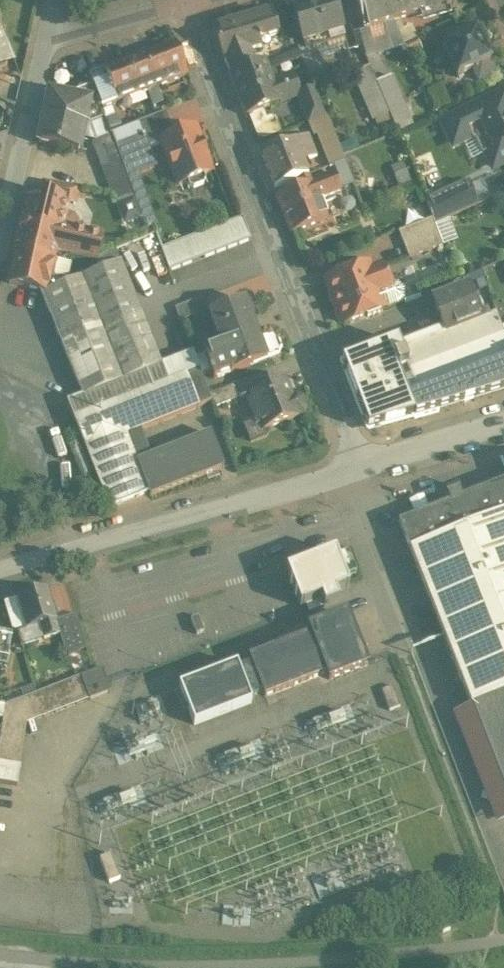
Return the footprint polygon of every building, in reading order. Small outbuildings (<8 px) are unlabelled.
[(292,6),(295,16),(305,50),(344,38),(342,32),(343,32),(333,0),(312,0),(292,6)] [(392,22),(386,0),(355,0),(364,30),(384,24),(388,34),(386,34),(391,49),(403,45),(403,44),(392,22)] [(392,22),(454,4),(453,0),(386,0),(392,22)] [(271,11),(212,29),(224,60),(224,59),(246,51),(247,53),(271,46),(268,37),(277,34),(277,35),(278,34),(271,11)] [(305,50),(295,16),(287,19),(296,49),(297,48),(299,52),(305,50)] [(14,62),(0,23),(0,67),(14,62)] [(481,27),(458,38),(455,30),(446,35),(449,42),(442,45),(457,77),(472,70),(478,83),(496,74),(490,61),(491,61),(484,46),(489,44),(481,27)] [(411,40),(403,44),(403,45),(406,51),(415,47),(411,40)] [(175,41),(89,74),(92,84),(101,108),(188,74),(175,41)] [(246,51),(224,59),(230,74),(252,66),(247,53),(246,51)] [(252,66),(230,74),(246,115),(280,102),(280,103),(299,95),(291,75),(272,82),(264,61),(252,66)] [(376,82),(369,65),(353,72),(373,120),(389,113),(376,82)] [(391,75),(376,82),(389,113),(398,132),(412,125),(391,75)] [(73,93),(50,89),(39,143),(78,151),(81,137),(83,137),(86,126),(105,118),(101,108),(92,84),(91,85),(92,86),(73,93)] [(315,89),(305,93),(308,100),(301,103),(308,123),(325,116),(315,89)] [(444,123),(454,144),(469,136),(467,132),(475,128),(494,167),(503,162),(503,93),(444,123)] [(165,111),(138,122),(143,134),(152,157),(154,156),(150,146),(162,141),(161,140),(175,135),(165,111)] [(325,116),(308,123),(313,136),(317,135),(329,166),(336,164),(345,160),(326,116),(325,116)] [(175,135),(161,140),(162,141),(179,185),(188,181),(190,185),(194,187),(203,184),(205,180),(203,175),(212,172),(195,127),(175,135)] [(115,145),(111,134),(95,140),(92,142),(111,193),(113,194),(134,197),(123,167),(115,145)] [(143,134),(115,145),(123,167),(152,157),(143,134)] [(309,134),(261,153),(274,187),(308,174),(303,162),(317,156),(309,134)] [(157,165),(154,156),(152,157),(123,167),(134,197),(142,217),(145,226),(155,223),(138,177),(141,171),(157,165)] [(355,184),(345,160),(336,164),(345,188),(355,184)] [(334,174),(277,196),(291,233),(326,220),(326,219),(325,219),(317,199),(341,190),(334,174)] [(469,180),(425,200),(432,218),(435,224),(479,204),(469,180)] [(79,188),(51,183),(48,196),(68,201),(68,202),(75,204),(79,188)] [(48,196),(29,192),(14,250),(16,251),(54,260),(54,259),(56,250),(95,260),(96,260),(97,257),(102,236),(62,226),(68,202),(68,201),(48,196)] [(134,197),(113,194),(124,224),(142,217),(134,197)] [(242,217),(162,248),(170,270),(251,239),(242,217)] [(432,218),(398,231),(404,245),(437,232),(434,224),(435,224),(432,218)] [(437,232),(404,245),(409,258),(442,245),(437,232)] [(116,250),(97,257),(96,260),(95,260),(99,270),(121,261),(116,250)] [(54,260),(16,251),(9,283),(40,290),(51,293),(52,289),(67,282),(68,280),(54,277),(58,260),(54,259),(54,260)] [(161,366),(121,261),(99,270),(67,282),(52,289),(51,293),(40,290),(83,396),(161,366)] [(366,264),(327,279),(334,296),(333,298),(336,305),(341,308),(344,315),(342,318),(344,323),(365,315),(367,316),(379,312),(380,309),(383,308),(379,296),(381,291),(387,288),(389,285),(383,270),(380,268),(369,272),(366,264)] [(432,301),(442,330),(399,346),(397,342),(342,363),(364,419),(370,417),(381,422),(381,425),(413,416),(414,418),(415,418),(439,411),(503,392),(503,340),(500,328),(496,314),(489,316),(487,310),(478,314),(469,287),(432,301)] [(204,297),(175,308),(180,321),(209,310),(209,309),(204,297)] [(245,301),(208,314),(208,316),(209,316),(220,346),(215,347),(212,339),(199,344),(203,353),(203,354),(204,354),(211,371),(209,372),(210,375),(212,374),(214,379),(230,373),(231,373),(267,360),(269,359),(278,356),(280,349),(278,342),(271,339),(260,343),(245,302),(246,302),(245,301)] [(193,353),(161,366),(83,396),(67,403),(74,418),(186,374),(199,369),(194,357),(193,353)] [(203,353),(194,357),(199,369),(201,375),(209,372),(211,371),(204,354),(203,354),(203,353)] [(199,369),(186,374),(199,406),(212,401),(208,395),(201,375),(199,369)] [(186,374),(74,418),(87,450),(127,435),(141,429),(199,406),(186,374)] [(284,377),(249,390),(260,420),(245,425),(251,441),(266,435),(264,430),(299,417),(299,416),(304,414),(306,409),(302,398),(297,395),(291,398),(283,379),(284,378),(284,377)] [(235,384),(208,395),(212,401),(213,408),(240,398),(235,384)] [(210,434),(150,457),(141,429),(127,435),(148,493),(150,496),(224,468),(210,434)] [(127,435),(87,450),(109,508),(148,493),(127,435)] [(461,499),(457,487),(445,492),(449,503),(398,524),(409,551),(503,514),(503,482),(461,499)] [(409,551),(471,708),(471,707),(503,791),(503,514),(409,551)] [(334,553),(287,571),(300,606),(321,597),(323,603),(324,605),(337,600),(334,593),(348,587),(334,553)] [(47,589),(17,598),(26,629),(17,632),(21,646),(59,634),(55,621),(56,621),(56,620),(47,589)] [(76,614),(56,620),(56,621),(55,621),(59,634),(65,655),(80,650),(76,638),(83,636),(76,614)] [(331,621),(310,629),(327,673),(329,680),(365,666),(346,616),(331,621)] [(86,649),(83,636),(76,638),(80,650),(86,649)] [(313,636),(251,660),(253,665),(263,691),(265,696),(327,673),(313,636)] [(0,637),(0,664),(5,665),(4,670),(6,670),(11,639),(0,637)] [(236,665),(180,686),(194,724),(251,702),(249,696),(263,691),(253,665),(239,671),(236,665)] [(102,669),(81,677),(90,699),(89,699),(89,700),(111,692),(108,686),(102,669)] [(5,705),(3,719),(0,736),(0,764),(19,768),(27,723),(89,699),(90,699),(81,677),(5,705)] [(392,686),(382,690),(389,711),(400,707),(392,686)] [(17,786),(20,768),(0,764),(0,783),(17,786)] [(111,854),(100,858),(109,883),(120,878),(111,854)]
